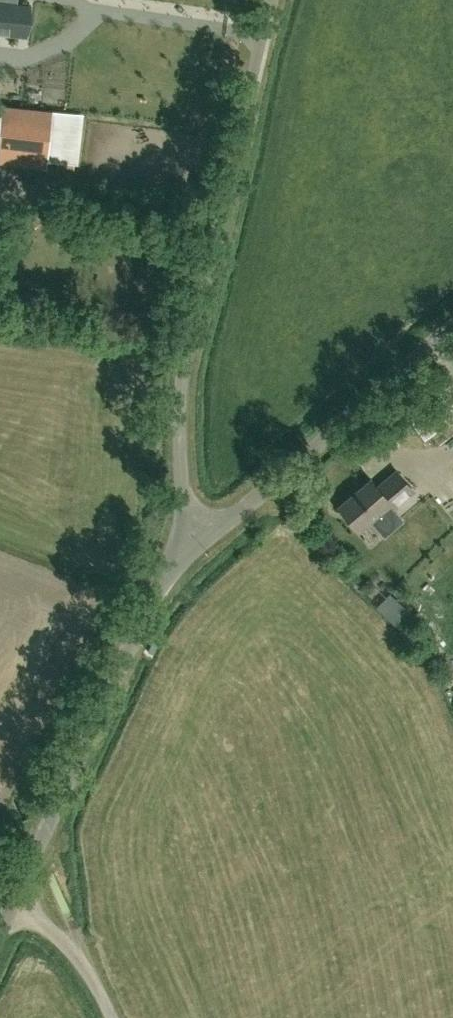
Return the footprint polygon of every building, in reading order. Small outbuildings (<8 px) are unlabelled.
[(26,35),(29,4),(16,3),(17,0),(0,0),(0,32),(26,35)] [(84,113),(1,105),(0,114),(0,165),(46,170),(47,160),(78,164),(84,113)] [(8,316),(10,299),(0,298),(0,314),(8,316)] [(397,471),(378,487),(371,479),(339,507),(358,529),(370,518),(388,503),(390,502),(394,507),(413,490),(397,471)]
